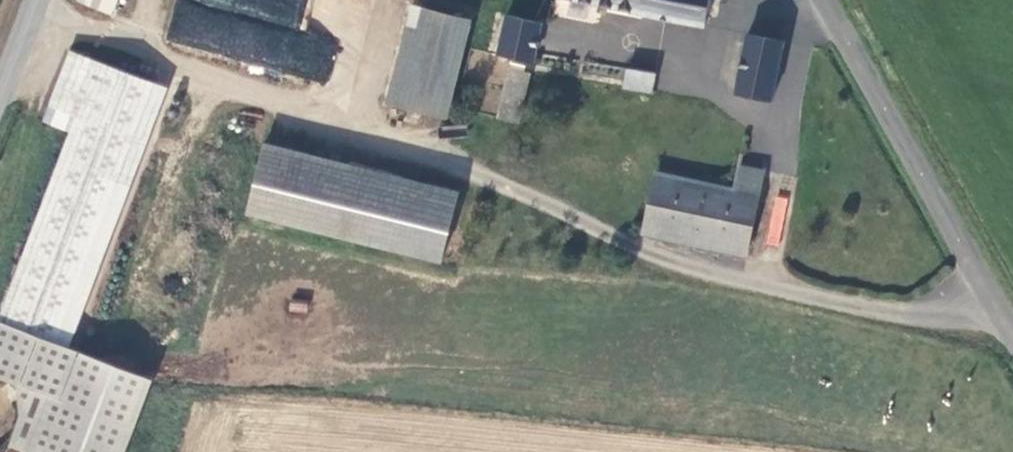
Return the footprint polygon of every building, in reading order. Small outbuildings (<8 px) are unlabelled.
[(110,16),(117,0),(74,0),(110,16)] [(704,28),(710,0),(571,0),(704,28)] [(449,118),(474,19),(413,6),(390,104),(449,118)] [(532,63),(543,20),(511,15),(502,55),(532,63)] [(773,103),(787,40),(751,34),(738,94),(773,103)] [(70,348),(170,88),(75,50),(52,105),(80,116),(2,320),(70,348)] [(519,123),(531,73),(512,67),(499,119),(519,123)] [(657,73),(629,67),(625,87),(653,93),(657,73)] [(460,191),(268,143),(251,213),(443,263),(460,191)] [(749,256),(768,171),(744,165),(738,188),(657,172),(645,234),(749,256)]
